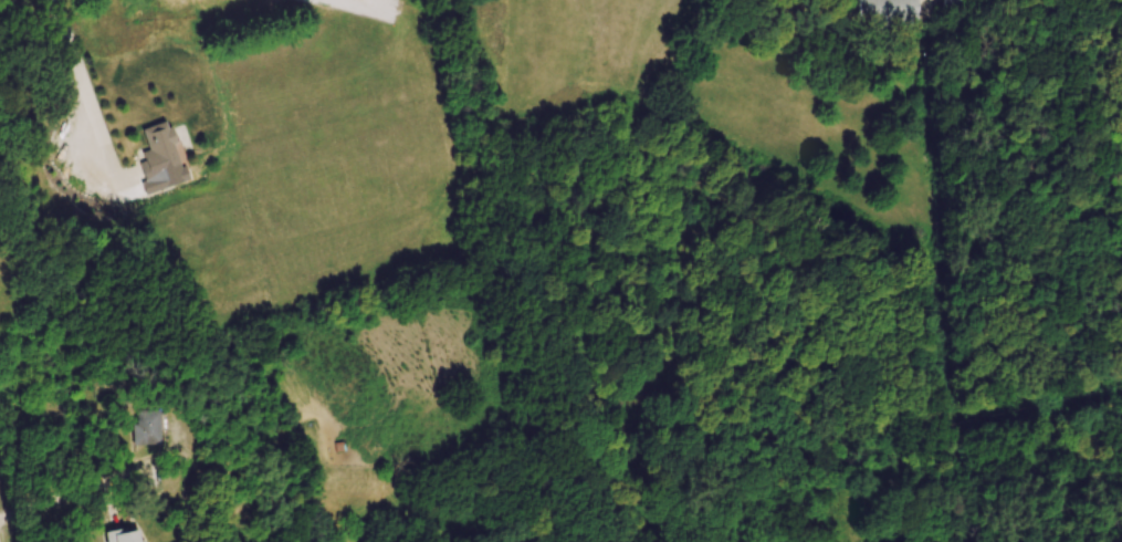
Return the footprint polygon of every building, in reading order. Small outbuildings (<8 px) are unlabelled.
[(856,28),(918,26),(918,0),(855,0),(856,28)] [(140,128),(146,150),(139,152),(143,164),(139,166),(144,182),(165,176),(164,170),(179,166),(165,120),(140,128)] [(153,444),(152,411),(130,412),(131,424),(125,424),(125,445),(153,444)] [(102,541),(135,541),(132,527),(100,534),(102,541)]
